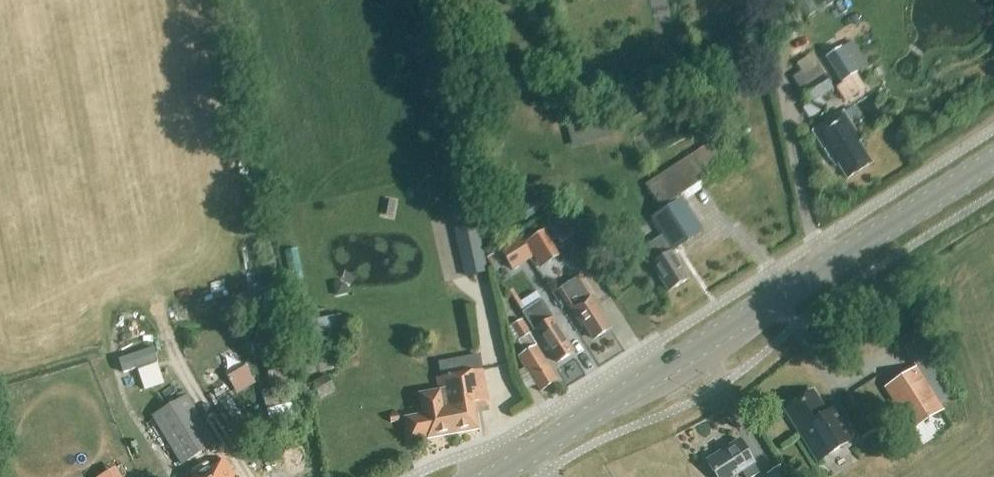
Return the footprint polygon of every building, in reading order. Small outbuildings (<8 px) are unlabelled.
[(842,83),(858,74),(841,47),(825,57),(842,83)] [(834,90),(823,75),(816,63),(797,74),(805,87),(800,90),(810,105),(834,90)] [(847,180),(871,165),(857,143),(860,141),(843,114),(813,133),(830,160),(833,158),(847,180)] [(739,167),(738,167),(748,160),(730,132),(720,138),(719,137),(644,184),(663,213),(681,201),(682,204),(739,167)] [(701,233),(682,204),(681,201),(663,213),(654,218),(665,237),(645,249),(654,263),(651,265),(668,293),(688,280),(678,264),(680,262),(675,255),(673,256),(671,253),(701,233)] [(487,273),(478,230),(457,235),(466,278),(487,273)] [(543,231),(526,242),(541,267),(558,256),(543,231)] [(579,277),(558,291),(570,309),(582,328),(585,326),(594,340),(609,330),(600,316),(603,314),(591,295),(579,277)] [(340,283),(334,284),(337,296),(349,293),(347,287),(340,283)] [(534,331),(533,332),(546,351),(548,350),(557,364),(573,354),(564,340),(566,338),(554,319),(546,324),(540,314),(544,311),(535,298),(519,309),(534,331)] [(347,341),(341,315),(309,322),(314,348),(347,341)] [(540,392),(557,382),(536,348),(534,349),(531,344),(533,343),(529,336),(531,335),(522,321),(512,328),(520,342),(519,342),(526,354),(520,358),(527,370),(526,370),(540,392)] [(336,371),(334,354),(302,358),(304,375),(336,371)] [(423,417),(407,420),(410,440),(427,437),(427,440),(478,430),(473,404),(488,401),(482,371),(480,357),(439,365),(442,378),(437,379),(439,392),(419,396),(423,417)] [(274,433),(298,427),(284,360),(266,365),(273,392),(261,396),(271,423),(274,433)] [(940,412),(914,371),(887,388),(913,429),(940,412)] [(818,460),(855,437),(838,410),(826,417),(812,394),(787,411),(818,460)] [(181,465),(217,444),(188,396),(152,418),(181,465)] [(759,474),(754,465),(755,464),(740,441),(706,462),(716,476),(735,476),(743,472),(746,476),(755,476),(759,474)] [(225,460),(197,476),(235,476),(225,460)] [(768,476),(788,476),(781,466),(766,474),(768,476)]
